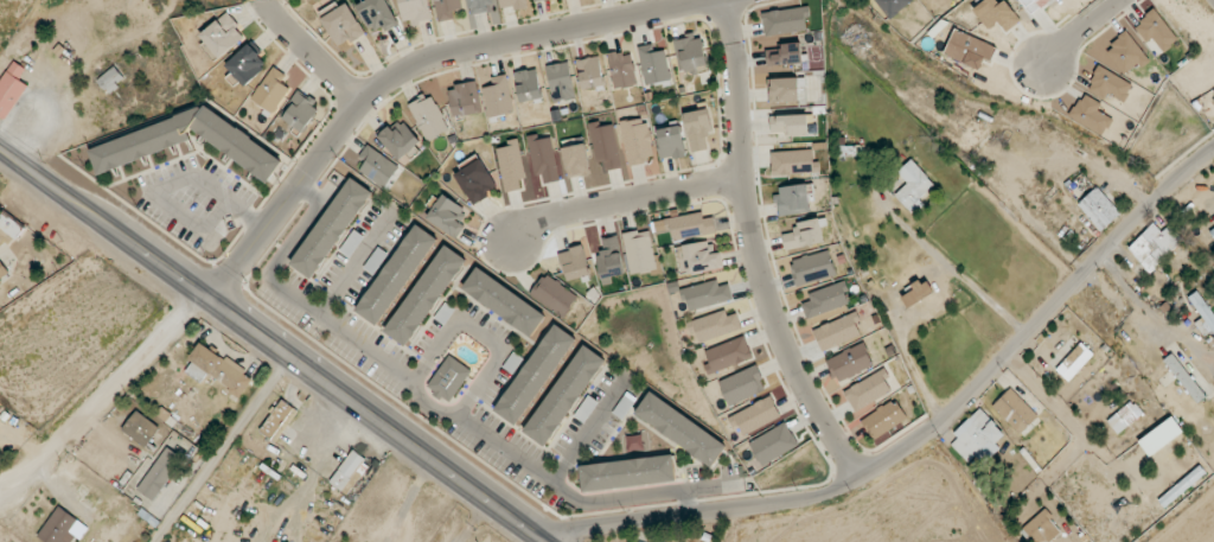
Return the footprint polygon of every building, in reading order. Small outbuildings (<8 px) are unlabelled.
[(368,30),(381,25),(384,32),(398,26),(388,0),(367,0),(357,4),(368,30)] [(433,20),(428,0),(400,0),(407,26),(433,20)] [(439,22),(456,19),(454,11),(463,9),(461,0),(434,0),(439,22)] [(493,0),(469,0),(472,15),(495,10),(493,0)] [(503,10),(527,6),(526,0),(501,0),(503,10)] [(912,0),(875,0),(888,19),(913,1),(912,0)] [(997,0),(986,0),(973,9),(989,30),(999,23),(1006,33),(1021,21),(1006,0),(1000,4),(997,0)] [(1030,15),(1041,7),(1036,1),(1037,0),(1020,0),(1030,15)] [(339,49),(365,33),(348,3),(321,19),(339,49)] [(807,31),(805,17),(810,16),(809,7),(762,12),(765,36),(807,31)] [(1145,43),(1154,38),(1162,52),(1177,42),(1158,10),(1134,24),(1145,43)] [(246,37),(226,13),(197,37),(217,61),(246,37)] [(990,62),(996,47),(955,29),(944,55),(980,70),(984,59),(990,62)] [(1148,59),(1127,32),(1104,50),(1126,77),(1148,59)] [(677,37),(679,75),(699,74),(699,66),(705,66),(704,36),(677,37)] [(268,65),(249,44),(225,66),(245,87),(268,65)] [(638,47),(645,85),(672,80),(666,50),(654,52),(653,44),(638,47)] [(766,46),(767,66),(803,64),(802,44),(766,46)] [(636,86),(632,52),(609,54),(613,89),(636,86)] [(604,87),(601,57),(578,59),(581,89),(604,87)] [(19,80),(26,69),(13,61),(0,81),(0,117),(6,120),(28,85),(19,80)] [(574,99),(570,63),(548,65),(552,102),(574,99)] [(98,81),(109,94),(126,80),(114,66),(98,81)] [(251,98),(273,114),(291,89),(282,82),(287,76),(273,67),(251,98)] [(1087,91),(1106,99),(1108,94),(1126,102),(1134,83),(1098,67),(1087,91)] [(519,103),(542,100),(537,69),(514,72),(519,103)] [(491,78),(493,86),(482,88),(488,118),(515,112),(508,74),(491,78)] [(770,102),(800,101),(799,78),(769,79),(770,102)] [(481,114),(477,83),(450,86),(453,117),(481,114)] [(320,104),(297,90),(280,118),(303,132),(320,104)] [(1113,119),(1098,111),(1102,104),(1083,93),(1069,118),(1104,137),(1113,119)] [(449,131),(434,94),(410,104),(425,141),(449,131)] [(89,146),(98,173),(186,144),(193,133),(270,182),(285,159),(205,108),(89,146)] [(714,135),(708,109),(684,114),(692,153),(708,150),(705,137),(714,135)] [(770,116),(770,136),(808,135),(808,115),(770,116)] [(655,159),(646,117),(620,122),(629,165),(655,159)] [(378,137),(399,161),(420,142),(399,118),(378,137)] [(591,125),(600,173),(622,168),(613,121),(591,125)] [(660,159),(685,156),(681,125),(656,128),(660,159)] [(528,139),(535,176),(542,175),(544,184),(560,181),(551,134),(528,139)] [(525,179),(520,139),(507,140),(508,147),(498,148),(504,192),(522,190),(521,180),(525,179)] [(591,174),(585,143),(562,148),(569,179),(591,174)] [(385,189),(400,167),(368,145),(359,157),(366,162),(359,171),(385,189)] [(772,175),(816,173),(815,150),(771,151),(772,175)] [(919,200),(935,185),(911,159),(897,172),(908,183),(894,195),(914,216),(925,206),(919,200)] [(292,266),(315,280),(372,191),(349,177),(292,266)] [(777,187),(780,214),(810,212),(807,184),(777,187)] [(1101,232),(1121,214),(1097,187),(1077,205),(1101,232)] [(459,221),(467,211),(444,194),(426,218),(455,240),(466,226),(459,221)] [(15,240),(25,229),(2,211),(0,213),(0,228),(15,240)] [(654,222),(656,234),(670,231),(673,241),(716,232),(713,217),(704,219),(703,212),(654,222)] [(825,242),(819,218),(794,224),(796,232),(782,235),(786,251),(825,242)] [(438,240),(416,224),(356,311),(378,326),(438,240)] [(1162,232),(1154,224),(1127,249),(1149,273),(1184,241),(1170,225),(1162,232)] [(340,252),(350,259),(365,237),(354,230),(340,252)] [(625,233),(629,275),(656,272),(651,230),(625,233)] [(603,239),(604,252),(598,253),(602,285),(612,284),(612,277),(625,275),(620,237),(603,239)] [(679,274),(723,269),(721,252),(712,253),(711,242),(676,246),(679,274)] [(387,334),(410,348),(465,258),(442,244),(387,334)] [(565,281),(591,276),(585,246),(560,251),(565,281)] [(389,254),(378,247),(364,268),(374,275),(389,254)] [(790,259),(795,285),(835,278),(830,252),(790,259)] [(11,273),(0,261),(0,282),(11,273)] [(547,315),(477,268),(462,290),(532,337),(547,315)] [(530,295),(563,319),(579,297),(546,273),(530,295)] [(912,291),(901,298),(908,309),(934,292),(926,278),(910,288),(912,291)] [(729,284),(719,287),(717,280),(683,290),(690,312),(733,299),(729,284)] [(808,294),(811,301),(801,304),(807,319),(851,303),(843,281),(808,294)] [(1204,336),(1212,330),(1213,334),(1213,314),(1196,291),(1188,298),(1203,317),(1195,323),(1204,336)] [(728,317),(725,309),(691,322),(699,344),(742,329),(736,314),(728,317)] [(861,336),(856,323),(860,322),(856,312),(813,330),(822,352),(861,336)] [(575,337),(552,323),(498,413),(520,427),(575,337)] [(705,349),(709,364),(705,365),(707,373),(753,361),(746,338),(705,349)] [(200,342),(189,360),(192,362),(186,372),(201,382),(206,374),(241,397),(254,377),(200,342)] [(1094,355),(1081,343),(1056,370),(1069,382),(1094,355)] [(605,359),(583,344),(525,432),(547,447),(605,359)] [(835,381),(873,369),(865,345),(827,357),(835,381)] [(527,361),(513,352),(503,368),(516,377),(527,361)] [(1163,360),(1197,404),(1207,397),(1172,353),(1163,360)] [(452,404),(472,369),(447,355),(427,390),(452,404)] [(767,393),(758,367),(719,379),(727,405),(767,393)] [(854,411),(894,392),(884,371),(844,390),(854,411)] [(1039,416),(1010,389),(992,407),(1021,434),(1039,416)] [(712,468),(728,445),(650,392),(635,414),(712,468)] [(598,402),(587,395),(574,417),(586,424),(598,402)] [(728,416),(736,437),(782,419),(773,398),(728,416)] [(908,419),(896,399),(861,421),(873,441),(908,419)] [(293,408),(281,400),(260,431),(272,439),(293,408)] [(1107,421),(1118,435),(1143,415),(1132,401),(1107,421)] [(146,447),(160,428),(137,410),(122,429),(146,447)] [(971,465),(1003,431),(981,410),(949,443),(971,465)] [(1184,435),(1174,418),(1138,439),(1148,456),(1184,435)] [(749,443),(762,467),(799,446),(786,422),(749,443)] [(154,502),(184,459),(167,447),(137,490),(154,502)] [(330,482),(347,495),(371,465),(353,451),(330,482)] [(581,464),(583,491),(677,483),(674,457),(581,464)] [(75,537),(81,540),(89,526),(57,507),(38,538),(44,541),(72,541),(75,537)] [(1033,541),(1040,541),(1044,538),(1048,541),(1050,541),(1069,524),(1058,512),(1053,517),(1045,508),(1021,530),(1033,541)]
